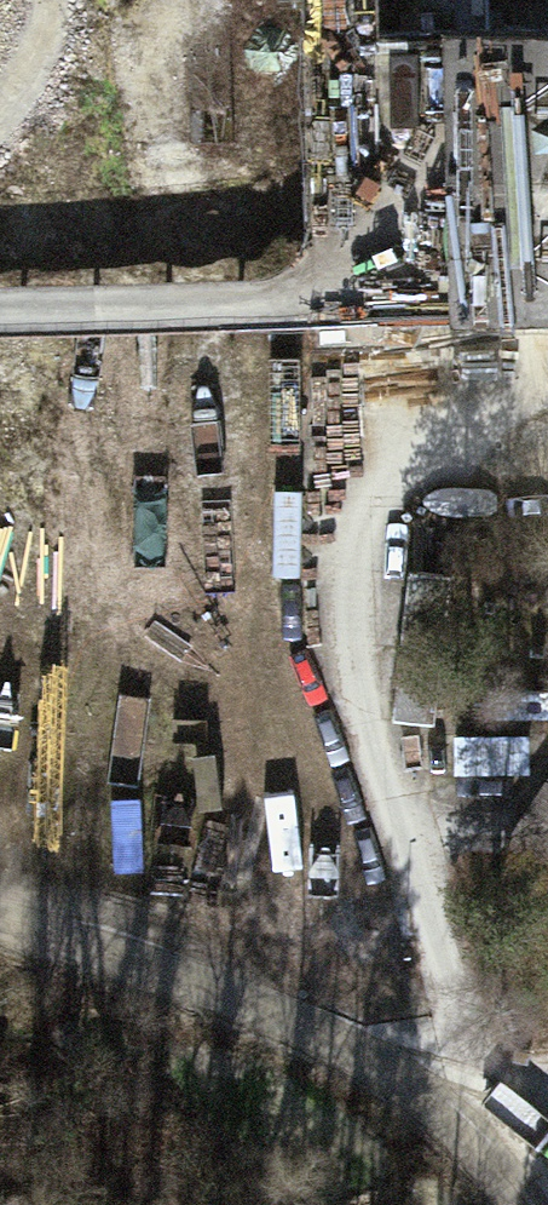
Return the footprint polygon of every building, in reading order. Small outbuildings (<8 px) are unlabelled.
[(312,325),(348,324),(547,318),(547,26),(380,31),(379,0),(303,0),(312,325)] [(448,575),(407,570),(390,716),(431,721),(448,575)] [(508,862),(547,887),(547,799),(508,862)]
